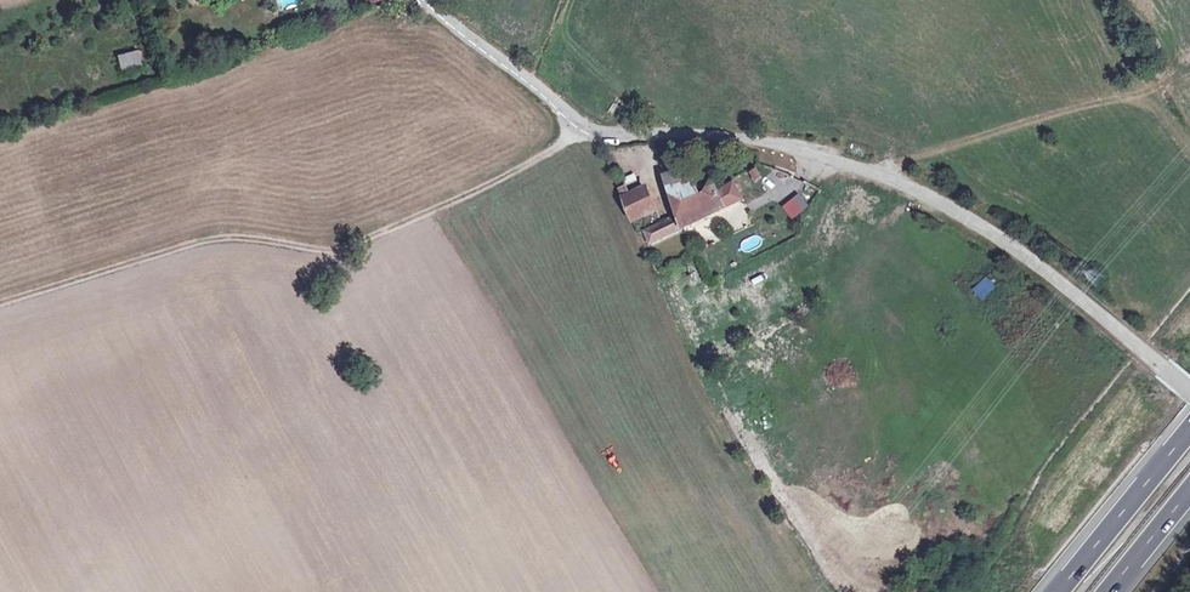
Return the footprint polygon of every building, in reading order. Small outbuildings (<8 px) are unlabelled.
[(116,57),(120,72),(140,66),(137,52),(116,57)] [(638,233),(644,249),(682,232),(740,205),(731,186),(719,192),(718,190),(717,188),(697,143),(655,164),(674,211),(676,215),(638,233)] [(735,165),(752,197),(763,191),(757,177),(764,174),(758,163),(747,160),(735,165)] [(619,190),(631,221),(653,211),(645,193),(635,197),(629,185),(619,190)] [(781,206),(790,219),(808,207),(798,193),(781,206)] [(828,242),(830,228),(819,226),(817,240),(828,242)] [(971,290),(982,300),(998,285),(987,274),(971,290)] [(678,282),(686,302),(696,298),(688,278),(678,282)]
